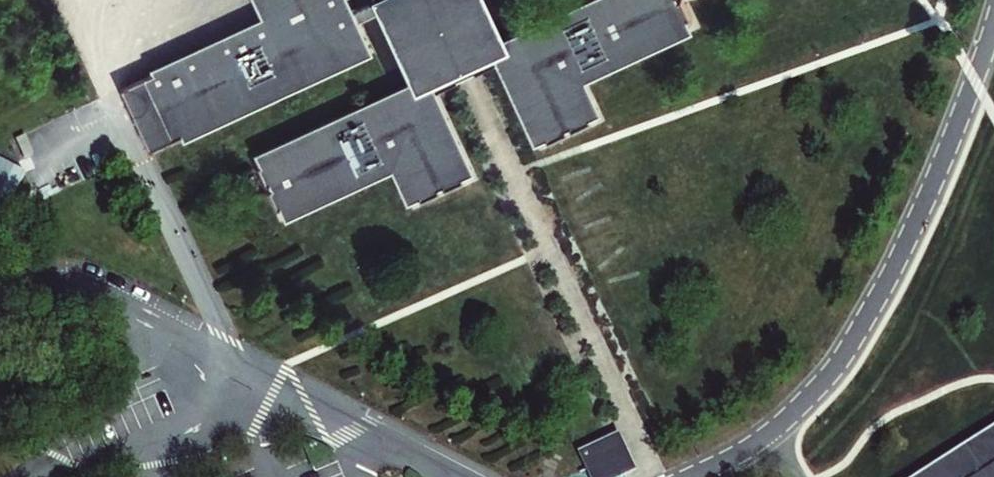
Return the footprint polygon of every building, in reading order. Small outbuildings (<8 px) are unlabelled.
[(263,18),(153,69),(156,74),(126,88),(155,150),(184,136),(187,141),(213,128),(373,54),(348,0),(256,0),(263,18)] [(289,221),(393,172),(408,203),(421,198),(422,201),(439,192),(438,190),(444,187),(446,190),(463,181),(462,178),(474,173),(434,86),(495,57),(536,144),(548,139),(549,141),(567,133),(565,130),(572,128),(574,130),(591,122),(590,119),(602,114),(587,82),(696,32),(690,20),(692,18),(683,2),(680,3),(679,0),(592,0),(506,40),(488,0),(375,0),(413,83),(258,155),(264,167),(261,169),(269,186),(272,185),(275,191),(272,193),(280,210),(283,209),(289,221)] [(920,476),(993,476),(993,430),(920,476)] [(578,455),(587,476),(630,476),(635,475),(619,437),(578,455)]
